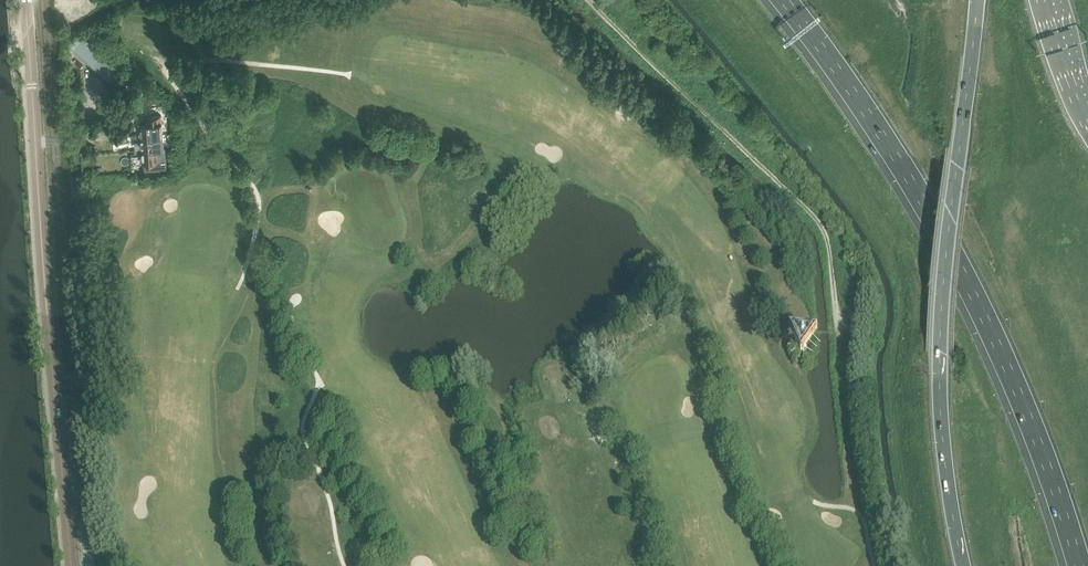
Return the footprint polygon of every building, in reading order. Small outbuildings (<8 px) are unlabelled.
[(82,39),(74,48),(93,66),(102,57),(92,48),(82,39)] [(98,41),(92,48),(102,57),(108,50),(98,41)] [(102,57),(93,66),(95,67),(100,72),(108,63),(102,57)] [(108,63),(100,72),(118,88),(120,90),(128,81),(108,63)] [(132,81),(120,94),(125,98),(137,85),(132,81)] [(141,136),(156,135),(163,134),(161,114),(146,115),(146,122),(140,123),(141,136)] [(108,121),(99,121),(100,129),(109,129),(108,121)] [(156,135),(141,136),(141,140),(142,149),(164,147),(163,134),(156,135)] [(164,147),(142,149),(142,152),(143,163),(158,161),(158,155),(164,155),(164,147)] [(125,316),(114,316),(114,328),(125,328),(125,316)]
